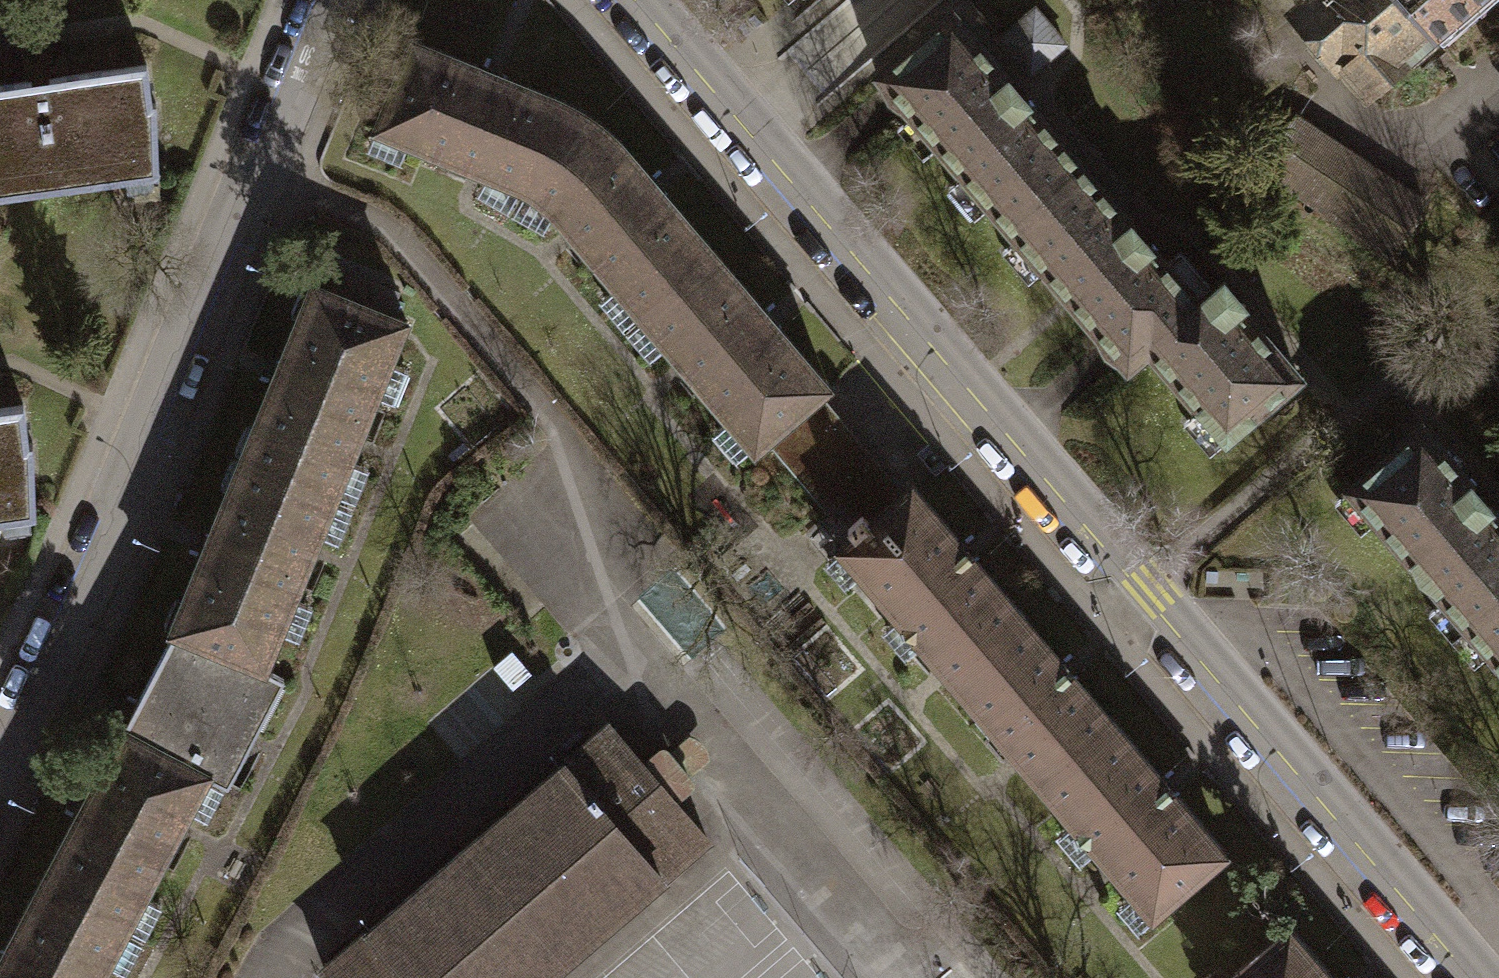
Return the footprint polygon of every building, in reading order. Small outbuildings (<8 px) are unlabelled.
[(1432,33),(1403,0),(1304,0),(1295,8),(1365,90),(1397,63),(1432,33)] [(1432,33),(1470,0),(1403,0),(1432,33)] [(1067,44),(1033,3),(996,35),(1029,75),(1067,44)] [(878,77),(1009,231),(1081,169),(951,15),(878,77)] [(560,161),(589,119),(565,101),(407,40),(373,129),(529,195),(548,156),(560,161)] [(151,173),(136,64),(0,83),(0,194),(151,173)] [(1261,169),(1388,251),(1422,199),(1294,117),(1261,169)] [(638,315),(710,253),(589,119),(560,161),(548,156),(529,195),(638,315)] [(1125,364),(1145,347),(1195,303),(1081,169),(1009,231),(1125,364)] [(830,389),(710,253),(638,315),(757,452),(768,443),(813,404),(830,389)] [(1145,347),(1232,445),(1304,382),(1239,309),(1246,304),(1223,278),(1195,303),(1145,347)] [(337,495),(406,321),(312,284),(240,455),(337,495)] [(768,443),(801,479),(846,441),(813,404),(768,443)] [(30,514),(15,405),(0,407),(0,518),(30,514)] [(1466,624),(1498,596),(1498,514),(1421,423),(1348,484),(1466,624)] [(881,480),(846,441),(801,479),(835,520),(881,480)] [(265,671),(337,495),(240,455),(169,630),(173,632),(265,671)] [(838,549),(949,678),(1022,616),(911,487),(897,499),(881,480),(835,520),(851,538),(838,549)] [(1498,662),(1498,596),(1466,624),(1498,662)] [(949,678),(1042,786),(1114,723),(1022,616),(949,678)] [(265,671),(173,632),(123,726),(210,772),(219,775),(270,673),(265,671)] [(325,977),(538,977),(701,837),(667,798),(684,783),(679,777),(695,763),(676,742),(662,754),(655,746),(636,763),(601,723),(317,969),(325,977)] [(1042,786),(1153,916),(1226,854),(1114,723),(1042,786)] [(126,928),(210,772),(123,726),(40,882),(126,928)] [(126,928),(40,882),(0,955),(0,977),(100,977),(126,928)] [(1288,929),(1232,977),(1331,977),(1288,929)] [(953,966),(939,977),(963,977),(953,966)]
